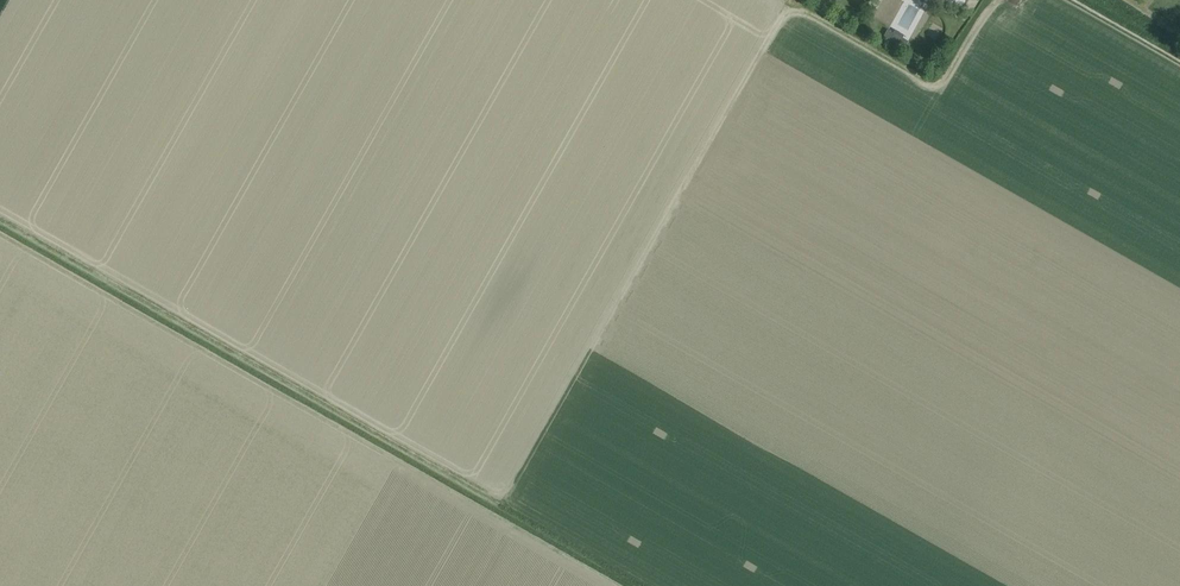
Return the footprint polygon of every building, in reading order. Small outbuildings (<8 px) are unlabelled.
[(912,6),(901,0),(891,21),(901,26),(912,6)] [(884,36),(890,39),(893,33),(887,30),(884,36)] [(908,41),(902,38),(899,44),(905,47),(908,41)]
